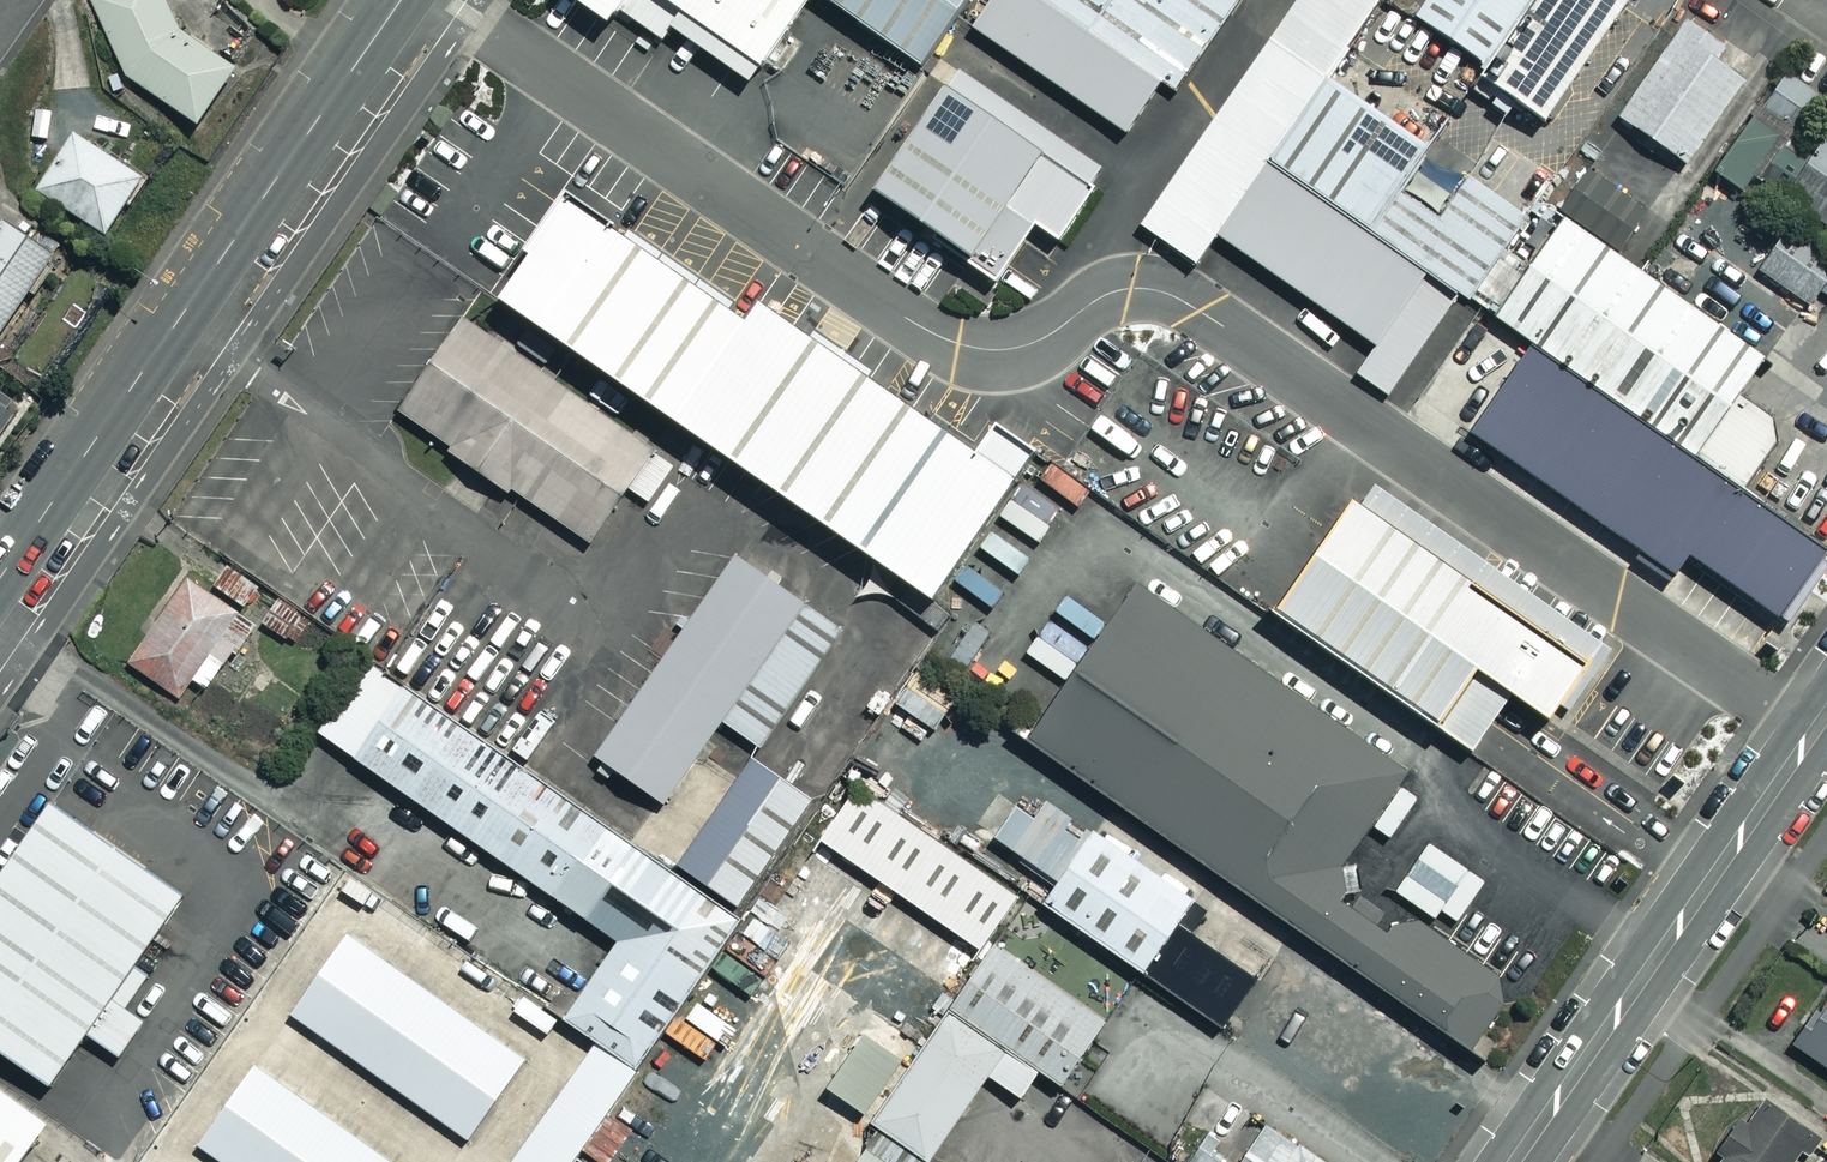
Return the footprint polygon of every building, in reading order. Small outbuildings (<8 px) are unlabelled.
[(165,0),(94,0),(128,77),(198,122),(234,64),(177,28),(165,0)] [(615,29),(624,16),(662,42),(677,22),(765,83),(823,0),(574,0),(615,29)] [(931,74),(982,0),(824,0),(931,74)] [(1174,90),(1238,0),(1046,0),(1174,90)] [(1139,222),(1193,262),(1216,232),(1267,157),(1458,290),(1469,298),(1504,247),(1525,214),(1468,173),(1438,211),(1399,185),(1427,142),(1326,73),(1377,0),(1293,0),(1139,222)] [(1406,15),(1486,68),(1531,0),(1416,0),(1406,15)] [(1486,68),(1553,113),(1629,0),(1531,0),(1486,68)] [(1674,29),(1610,114),(1679,165),(1743,80),(1674,29)] [(1033,219),(1060,237),(1106,170),(951,63),(870,181),(971,250),(967,256),(995,275),(1033,219)] [(1776,75),(1712,171),(1754,199),(1819,104),(1776,75)] [(142,174),(73,131),(37,189),(105,232),(142,174)] [(1826,236),(1826,133),(1778,203),(1826,236)] [(1458,290),(1267,157),(1216,232),(1375,344),(1357,371),(1388,393),(1458,290)] [(572,186),(494,298),(676,423),(926,594),(1004,482),(618,218),(572,186)] [(1504,247),(1469,298),(1529,338),(1743,487),(1776,440),(1772,416),(1738,391),(1764,354),(1564,213),(1528,263),(1504,247)] [(6,217),(0,225),(0,332),(55,251),(6,217)] [(1815,242),(1787,223),(1757,268),(1809,304),(1826,277),(1826,263),(1809,250),(1815,242)] [(1773,368),(1826,404),(1826,289),(1773,368)] [(659,448),(463,316),(397,413),(464,458),(593,545),(659,448)] [(1743,487),(1529,338),(1469,430),(1675,572),(1688,552),(1780,616),(1826,546),(1743,487)] [(0,391),(0,437),(21,405),(0,391)] [(1368,469),(1269,610),(1484,760),(1583,619),(1368,469)] [(735,556),(588,771),(653,815),(723,720),(754,744),(835,624),(735,556)] [(261,584),(228,562),(213,585),(246,607),(261,584)] [(179,569),(118,658),(171,694),(232,604),(179,569)] [(1134,578),(1020,737),(1466,1056),(1515,988),(1341,863),(1406,773),(1134,578)] [(310,619),(278,597),(263,619),(295,641),(310,619)] [(743,915),(363,659),(310,736),(615,942),(564,1017),(639,1068),(691,991),(743,915)] [(916,684),(882,663),(856,702),(889,724),(916,684)] [(813,797),(754,755),(678,861),(737,903),(813,797)] [(1017,893),(850,781),(813,836),(980,948),(1017,893)] [(1038,906),(1140,975),(1196,892),(1093,823),(1078,845),(1014,801),(990,836),(1055,879),(1038,906)] [(184,896),(53,803),(31,837),(3,876),(0,881),(0,1051),(52,1087),(184,896)] [(945,987),(846,917),(811,967),(909,1037),(945,987)] [(523,1056),(353,932),(291,1015),(462,1139),(523,1056)] [(1103,1018),(988,941),(945,1005),(1038,1068),(1059,1082),(1103,1018)] [(1794,1043),(1826,1066),(1826,994),(1794,1043)] [(945,1005),(868,1118),(928,1158),(986,1073),(1020,1096),(1038,1068),(945,1005)] [(906,1049),(865,1023),(825,1087),(867,1113),(906,1049)] [(1134,1137),(1159,1103),(1111,1068),(1117,1060),(1095,1044),(1064,1086),(1134,1137)] [(260,1064),(198,1147),(219,1161),(395,1161),(260,1064)] [(40,1140),(69,1160),(80,1146),(0,1090),(0,1161),(25,1161),(40,1140)] [(1243,1095),(1194,1161),(1337,1161),(1243,1095)] [(1765,1097),(1715,1161),(1811,1161),(1825,1144),(1765,1097)] [(1115,1161),(1144,1161),(1125,1148),(1115,1161)] [(849,1161),(874,1161),(857,1150),(849,1161)]
